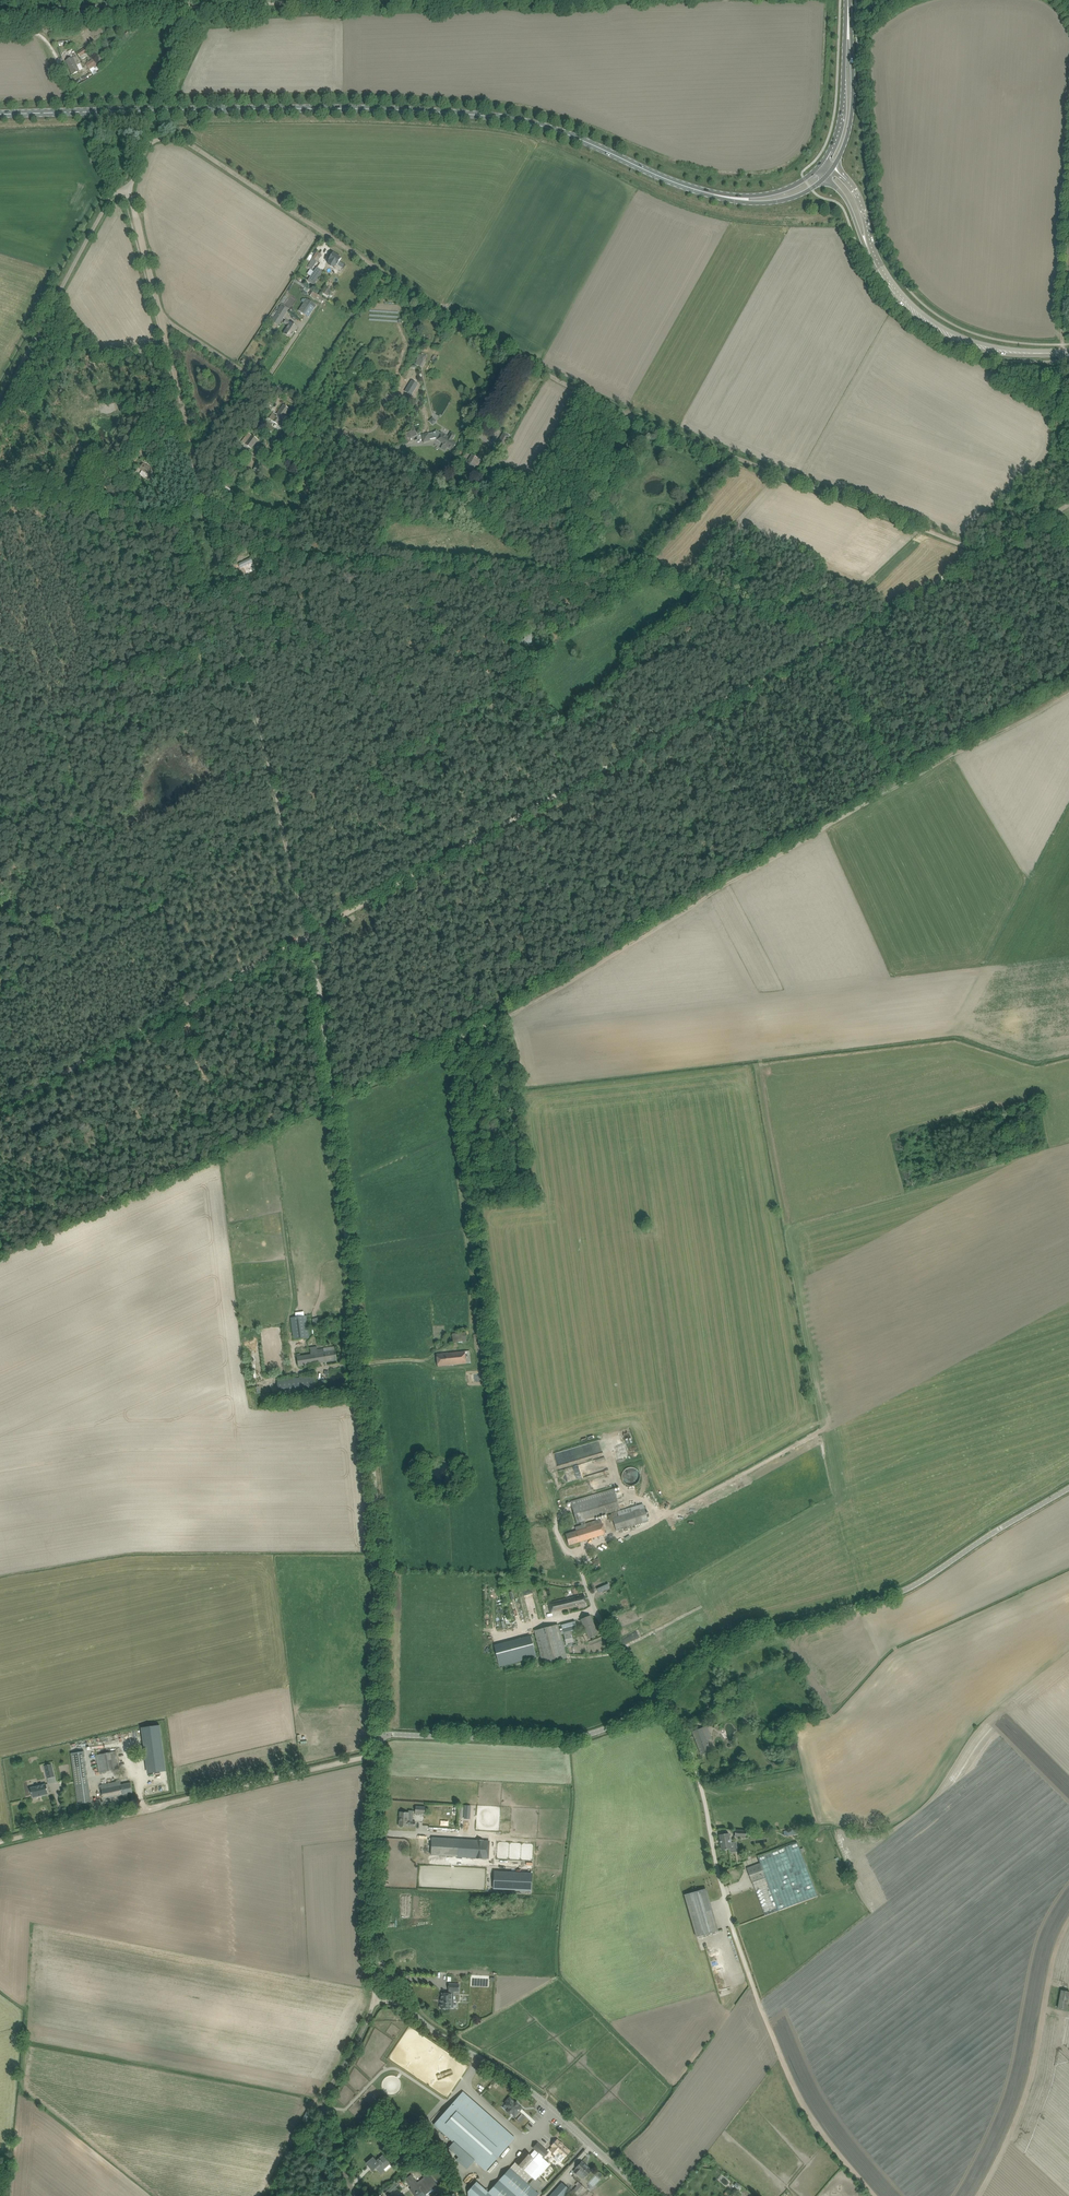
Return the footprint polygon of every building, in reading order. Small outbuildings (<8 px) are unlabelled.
[(77,53),(79,56),(80,56),(82,59),(92,52),(88,46),(77,53)] [(99,64),(108,58),(107,59),(106,57),(104,53),(104,54),(103,53),(86,64),(91,70),(99,64)] [(80,71),(76,63),(79,62),(77,56),(66,61),(72,75),(80,71)] [(313,258),(308,267),(312,269),(317,261),(321,255),(317,252),(313,258)] [(330,260),(328,264),(334,268),(337,264),(337,265),(341,258),(333,253),(329,259),(330,260)] [(317,268),(308,281),(315,285),(324,272),(317,268)] [(295,279),(294,281),(304,288),(305,286),(295,279)] [(336,285),(331,281),(323,293),(328,296),(336,285)] [(313,291),(310,296),(321,303),(325,298),(313,291)] [(317,305),(307,299),(299,310),(309,317),(317,305)] [(278,326),(288,310),(282,306),(280,308),(279,308),(277,312),(275,310),(271,315),(274,317),(272,319),(273,320),(272,321),(278,326)] [(287,329),(284,333),(291,338),(294,333),(295,331),(298,327),(291,322),(289,326),(288,327),(287,329)] [(420,354),(417,360),(419,361),(417,364),(422,367),(425,362),(424,361),(426,357),(420,354)] [(411,382),(405,392),(411,396),(418,384),(415,383),(412,380),(411,382)] [(284,405),(280,410),(277,415),(274,413),(270,419),(278,425),(286,414),(289,409),(284,405)] [(408,438),(418,434),(416,430),(412,431),(412,430),(406,432),(408,438)] [(429,433),(423,435),(424,441),(424,442),(431,441),(430,440),(430,439),(436,438),(437,439),(443,443),(441,448),(445,450),(447,447),(452,450),(456,444),(452,441),(456,434),(451,432),(448,437),(441,432),(439,435),(438,437),(435,435),(430,436),(429,433)] [(245,444),(251,449),(258,440),(252,435),(251,436),(248,434),(249,433),(244,439),(245,438),(248,440),(245,444)] [(497,445),(502,448),(510,436),(504,433),(497,445)] [(635,456),(636,456),(636,455),(636,454),(635,453),(635,452),(625,446),(627,443),(621,439),(619,442),(618,442),(614,449),(628,458),(630,455),(632,457),(633,457),(634,457),(635,457),(635,456)] [(465,466),(471,470),(475,464),(478,466),(481,460),(472,455),(468,463),(467,462),(465,466)] [(255,471),(260,474),(265,467),(258,463),(254,470),(255,470),(255,471)] [(142,470),(140,473),(145,477),(147,473),(150,476),(154,471),(151,469),(151,468),(149,467),(147,466),(147,465),(146,466),(143,464),(140,468),(142,470)] [(301,492),(299,496),(309,502),(312,498),(301,492)] [(242,562),(238,563),(240,568),(244,566),(246,571),(254,568),(249,558),(242,562)] [(520,639),(520,643),(525,643),(532,643),(531,634),(524,634),(524,637),(519,638),(519,639),(520,639)] [(307,1315),(290,1317),(294,1340),(310,1337),(307,1315)] [(466,1341),(465,1332),(452,1334),(453,1343),(466,1341)] [(311,1354),(297,1356),(299,1366),(337,1360),(335,1350),(324,1352),(323,1348),(317,1349),(317,1346),(310,1347),(311,1354)] [(470,1351),(442,1354),(437,1354),(438,1367),(471,1363),(470,1351)] [(279,1398),(312,1395),(318,1394),(316,1376),(277,1380),(279,1398)] [(605,1457),(558,1470),(562,1483),(579,1479),(577,1471),(607,1463),(605,1457)] [(623,1478),(626,1478),(626,1484),(637,1485),(638,1468),(624,1468),(623,1478)] [(614,1488),(570,1501),(577,1522),(580,1521),(582,1525),(586,1524),(585,1520),(620,1509),(614,1488)] [(643,1504),(611,1513),(613,1520),(616,1531),(648,1521),(643,1504)] [(577,1531),(566,1534),(569,1545),(605,1534),(602,1523),(587,1528),(586,1524),(582,1525),(575,1527),(577,1531)] [(590,1566),(600,1563),(599,1558),(588,1561),(590,1566)] [(572,1588),(572,1590),(569,1590),(569,1595),(577,1594),(577,1587),(572,1588)] [(548,1603),(550,1612),(578,1606),(578,1608),(581,1607),(587,1606),(585,1599),(584,1594),(548,1603)] [(589,1638),(593,1636),(598,1634),(590,1615),(581,1619),(589,1638)] [(575,1621),(561,1625),(566,1644),(574,1642),(573,1638),(571,1631),(577,1629),(575,1621)] [(614,1621),(610,1623),(615,1632),(619,1630),(614,1621)] [(558,1624),(534,1630),(543,1664),(567,1658),(558,1624)] [(530,1635),(495,1644),(500,1667),(536,1657),(530,1635)] [(744,1723),(751,1720),(749,1716),(748,1714),(743,1716),(743,1718),(744,1723)] [(160,1726),(141,1728),(148,1774),(167,1772),(160,1726)] [(692,1731),(701,1755),(711,1751),(702,1728),(692,1731)] [(71,1753),(78,1804),(91,1802),(84,1751),(71,1753)] [(117,1752),(96,1755),(99,1773),(120,1770),(117,1752)] [(55,1777),(52,1764),(45,1766),(48,1779),(55,1777)] [(101,1785),(104,1799),(133,1793),(131,1783),(121,1785),(120,1779),(116,1780),(116,1782),(101,1785)] [(38,1798),(37,1797),(49,1794),(46,1784),(30,1788),(31,1789),(30,1789),(30,1792),(31,1792),(33,1798),(34,1797),(34,1798),(38,1798)] [(408,1821),(409,1813),(400,1812),(399,1826),(415,1827),(415,1821),(408,1821)] [(729,1833),(725,1834),(719,1835),(721,1850),(725,1849),(725,1850),(727,1850),(728,1849),(731,1848),(730,1843),(732,1843),(731,1838),(729,1838),(729,1833)] [(432,1838),(431,1855),(463,1857),(467,1857),(476,1858),(476,1859),(482,1859),(482,1858),(486,1858),(487,1841),(483,1841),(484,1840),(477,1840),(477,1841),(442,1839),(442,1838),(437,1838),(432,1838)] [(746,1868),(752,1882),(756,1891),(755,1892),(755,1893),(756,1893),(765,1915),(817,1896),(797,1842),(758,1857),(760,1863),(746,1868)] [(494,1871),(493,1889),(531,1891),(532,1873),(494,1871)] [(706,1889),(685,1895),(697,1937),(718,1931),(706,1889)] [(441,2002),(440,2007),(444,2008),(447,2009),(448,2008),(451,2008),(451,2001),(453,2001),(454,1994),(454,1991),(459,1992),(459,1984),(449,1984),(449,1991),(449,1994),(442,1993),(442,2002),(441,2002)] [(1058,2006),(1068,2008),(1068,1986),(1062,1985),(1058,2006)] [(456,2099),(434,2124),(486,2171),(514,2138),(492,2118),(492,2117),(489,2115),(488,2115),(463,2092),(457,2099),(456,2099)] [(515,2116),(522,2108),(518,2105),(519,2104),(516,2102),(515,2102),(510,2097),(506,2102),(507,2103),(505,2105),(509,2108),(506,2111),(510,2114),(511,2113),(515,2116)] [(302,2120),(306,2122),(311,2114),(307,2112),(302,2120)] [(431,2121),(434,2123),(441,2114),(439,2112),(431,2121)] [(570,2151),(557,2140),(552,2146),(553,2147),(550,2150),(556,2155),(555,2156),(555,2159),(557,2161),(560,2161),(564,2157),(570,2151)] [(539,2153),(544,2148),(538,2142),(533,2148),(539,2153)] [(534,2159),(529,2154),(525,2151),(486,2195),(485,2195),(536,2195),(538,2194),(536,2191),(542,2183),(537,2178),(550,2164),(542,2157),(541,2156),(547,2150),(544,2147),(544,2148),(539,2153),(534,2159)] [(373,2157),(370,2160),(366,2163),(372,2170),(376,2167),(381,2174),(385,2170),(384,2169),(390,2163),(383,2155),(376,2161),(373,2157)] [(574,2172),(577,2175),(578,2174),(582,2178),(584,2177),(586,2176),(591,2170),(590,2169),(590,2168),(589,2167),(588,2167),(581,2161),(576,2168),(577,2169),(574,2172)] [(406,2180),(412,2187),(414,2186),(416,2188),(412,2191),(416,2195),(426,2195),(423,2192),(431,2187),(432,2186),(433,2188),(437,2185),(428,2173),(424,2176),(426,2179),(424,2180),(418,2185),(411,2176),(406,2180)] [(385,2192),(387,2195),(400,2184),(398,2181),(385,2192)] [(562,2183),(550,2195),(564,2195),(570,2190),(562,2183)] [(576,2195),(582,2190),(577,2186),(572,2192),(576,2195)]
